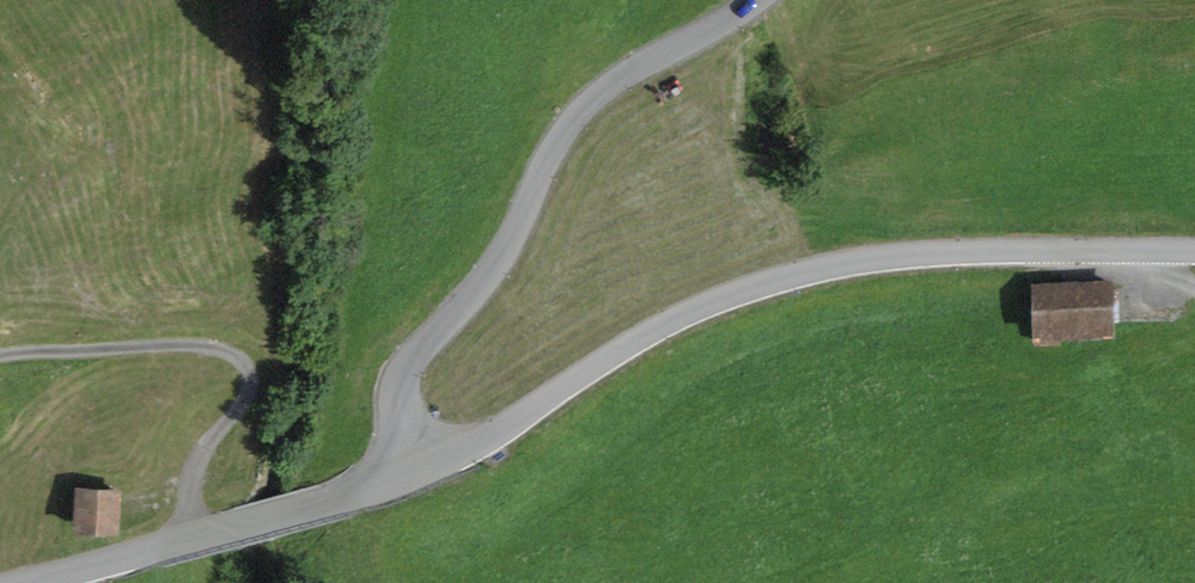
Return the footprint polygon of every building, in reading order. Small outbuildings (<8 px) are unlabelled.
[(1114,277),(1032,279),(1033,333),(1115,331),(1114,277)] [(129,492),(80,489),(78,524),(126,527),(129,492)]
